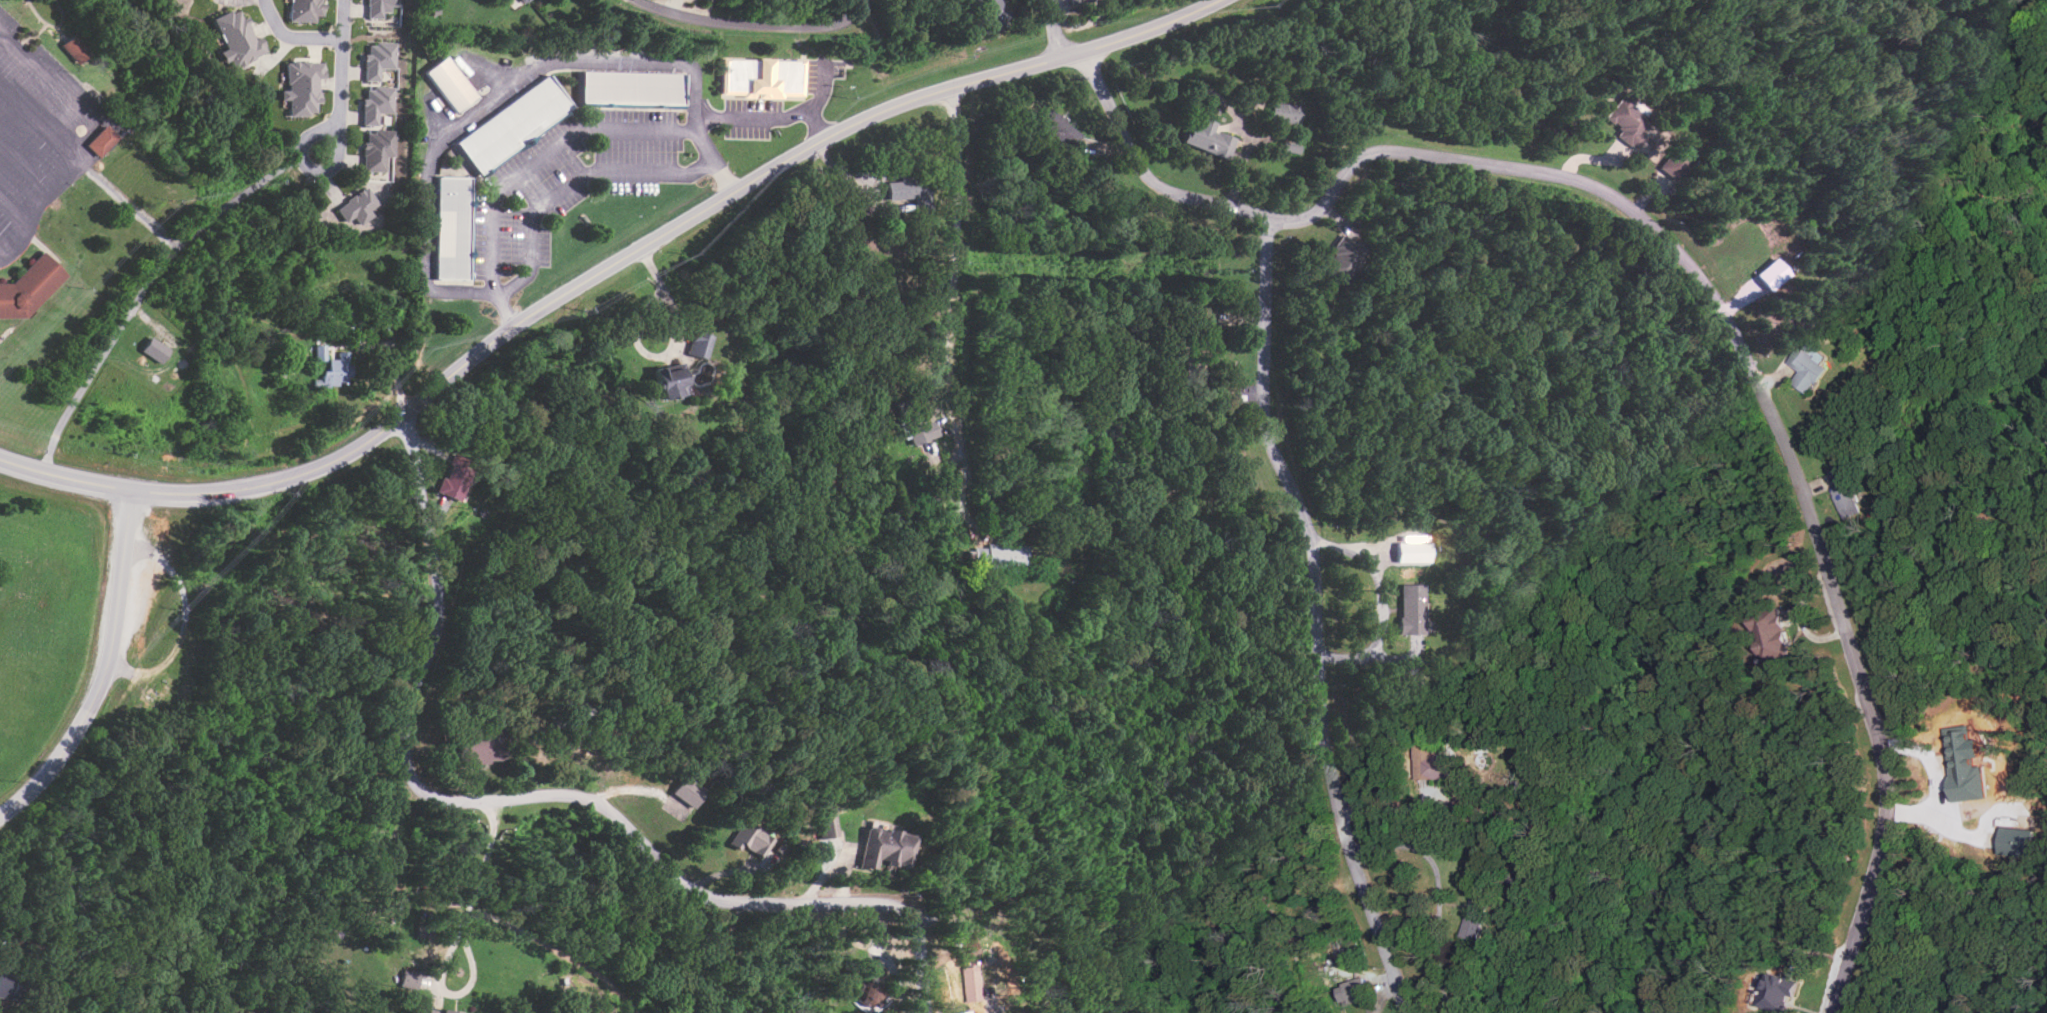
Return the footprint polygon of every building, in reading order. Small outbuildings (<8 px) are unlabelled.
[(288,21),(315,22),(315,16),(321,16),(322,0),(288,0),(288,21)] [(382,13),(390,13),(390,6),(398,6),(398,0),(366,0),(366,18),(382,18),(382,13)] [(980,33),(1008,29),(1004,0),(1001,0),(997,0),(976,0),(980,33)] [(211,19),(224,49),(218,51),(223,63),(229,60),(232,68),(268,53),(260,37),(255,39),(245,16),(241,18),(237,8),(211,19)] [(62,45),(74,34),(91,53),(79,64),(62,45)] [(395,43),(367,43),(367,54),(364,54),(363,81),(379,81),(380,69),(395,69),(395,43)] [(427,73),(447,58),(477,97),(456,112),(427,73)] [(806,99),(724,98),(724,59),(807,60),(806,99)] [(324,62),(285,62),(285,90),(280,90),(280,101),(288,101),(288,115),(316,116),(316,104),(319,104),(319,79),(324,79),(324,62)] [(684,105),(581,105),(581,72),(684,72),(684,105)] [(572,105),(480,174),(457,143),(549,74),(572,105)] [(361,125),(377,126),(377,113),(392,114),(393,88),(365,87),(365,98),(362,98),(361,125)] [(1614,136),(1630,147),(1649,122),(1627,105),(1628,103),(1620,96),(1604,118),(1619,129),(1614,136)] [(1268,121),(1297,125),(1300,106),(1271,102),(1268,121)] [(1079,128),(1042,111),(1033,129),(1071,146),(1079,128)] [(1234,137),(1212,130),(1215,122),(1200,118),(1197,125),(1188,123),(1181,145),(1226,159),(1234,137)] [(104,127),(118,140),(99,161),(85,148),(104,127)] [(362,172),(385,172),(385,157),(393,157),(393,132),(366,132),(366,142),(362,142),(362,172)] [(1657,166),(1672,180),(1694,157),(1679,143),(1657,166)] [(467,177),(467,190),(437,189),(437,177),(467,177)] [(886,181),(887,200),(913,198),(914,209),(928,208),(926,178),(886,181)] [(373,216),(369,211),(378,203),(365,186),(335,209),(345,222),(352,216),(360,226),(373,216)] [(467,190),(467,203),(437,202),(437,189),(467,190)] [(467,203),(466,215),(436,215),(437,202),(467,203)] [(466,215),(466,228),(436,227),(436,215),(466,215)] [(466,228),(466,241),(436,240),(436,227),(466,228)] [(1318,267),(1338,284),(1365,251),(1345,234),(1318,267)] [(466,241),(466,253),(435,253),(436,240),(466,241)] [(466,253),(465,266),(435,265),(435,253),(466,253)] [(29,319),(0,320),(0,285),(13,285),(43,254),(69,277),(29,319)] [(1768,292),(1790,276),(1777,258),(1755,274),(1768,292)] [(465,266),(465,279),(435,278),(435,265),(465,266)] [(702,359),(710,337),(693,330),(685,353),(702,359)] [(169,350),(150,336),(140,350),(160,364),(169,350)] [(1791,383),(1809,394),(1827,365),(1797,347),(1788,363),(1799,370),(1791,383)] [(348,381),(349,352),(337,351),(337,359),(328,359),(327,371),(321,371),(321,380),(348,381)] [(657,398),(683,395),(679,365),(653,368),(657,398)] [(912,445),(938,435),(932,421),(924,424),(920,413),(902,419),(912,445)] [(433,492),(458,503),(468,481),(456,475),(458,472),(445,466),(433,492)] [(1844,520),(1862,512),(1843,466),(1829,472),(1835,486),(1831,488),(1844,520)] [(1428,562),(1428,543),(1396,542),(1395,562),(1428,562)] [(1024,565),(1023,546),(963,548),(964,567),(1024,565)] [(1399,584),(1399,634),(1423,634),(1424,585),(1399,584)] [(1776,607),(1750,616),(1766,662),(1792,653),(1776,607)] [(1944,728),(1952,802),(1987,798),(1984,766),(1976,767),(1975,757),(1981,756),(1979,739),(1972,740),(1970,725),(1944,728)] [(1416,779),(1453,778),(1453,755),(1434,755),(1434,743),(1415,744),(1416,779)] [(670,793),(692,809),(706,791),(684,775),(670,793)] [(817,838),(835,836),(833,817),(815,818),(817,838)] [(773,837),(743,821),(731,843),(762,859),(773,837)] [(858,867),(875,869),(877,860),(885,861),(884,871),(893,872),(894,863),(907,865),(911,833),(864,826),(858,867)] [(1998,855),(2031,856),(2032,829),(1999,828),(1998,855)] [(1489,895),(1472,892),(1463,937),(1480,940),(1489,895)] [(875,1006),(883,966),(864,962),(856,1002),(875,1006)] [(960,968),(964,1002),(982,1001),(978,966),(960,968)] [(418,974),(402,971),(399,986),(414,989),(418,974)] [(15,1001),(20,976),(0,972),(0,998),(15,1001)] [(1768,972),(1758,1006),(1782,1012),(1785,1012),(1790,997),(1794,998),(1799,981),(1768,972)] [(1369,997),(1363,977),(1338,985),(1344,1004),(1369,997)]
